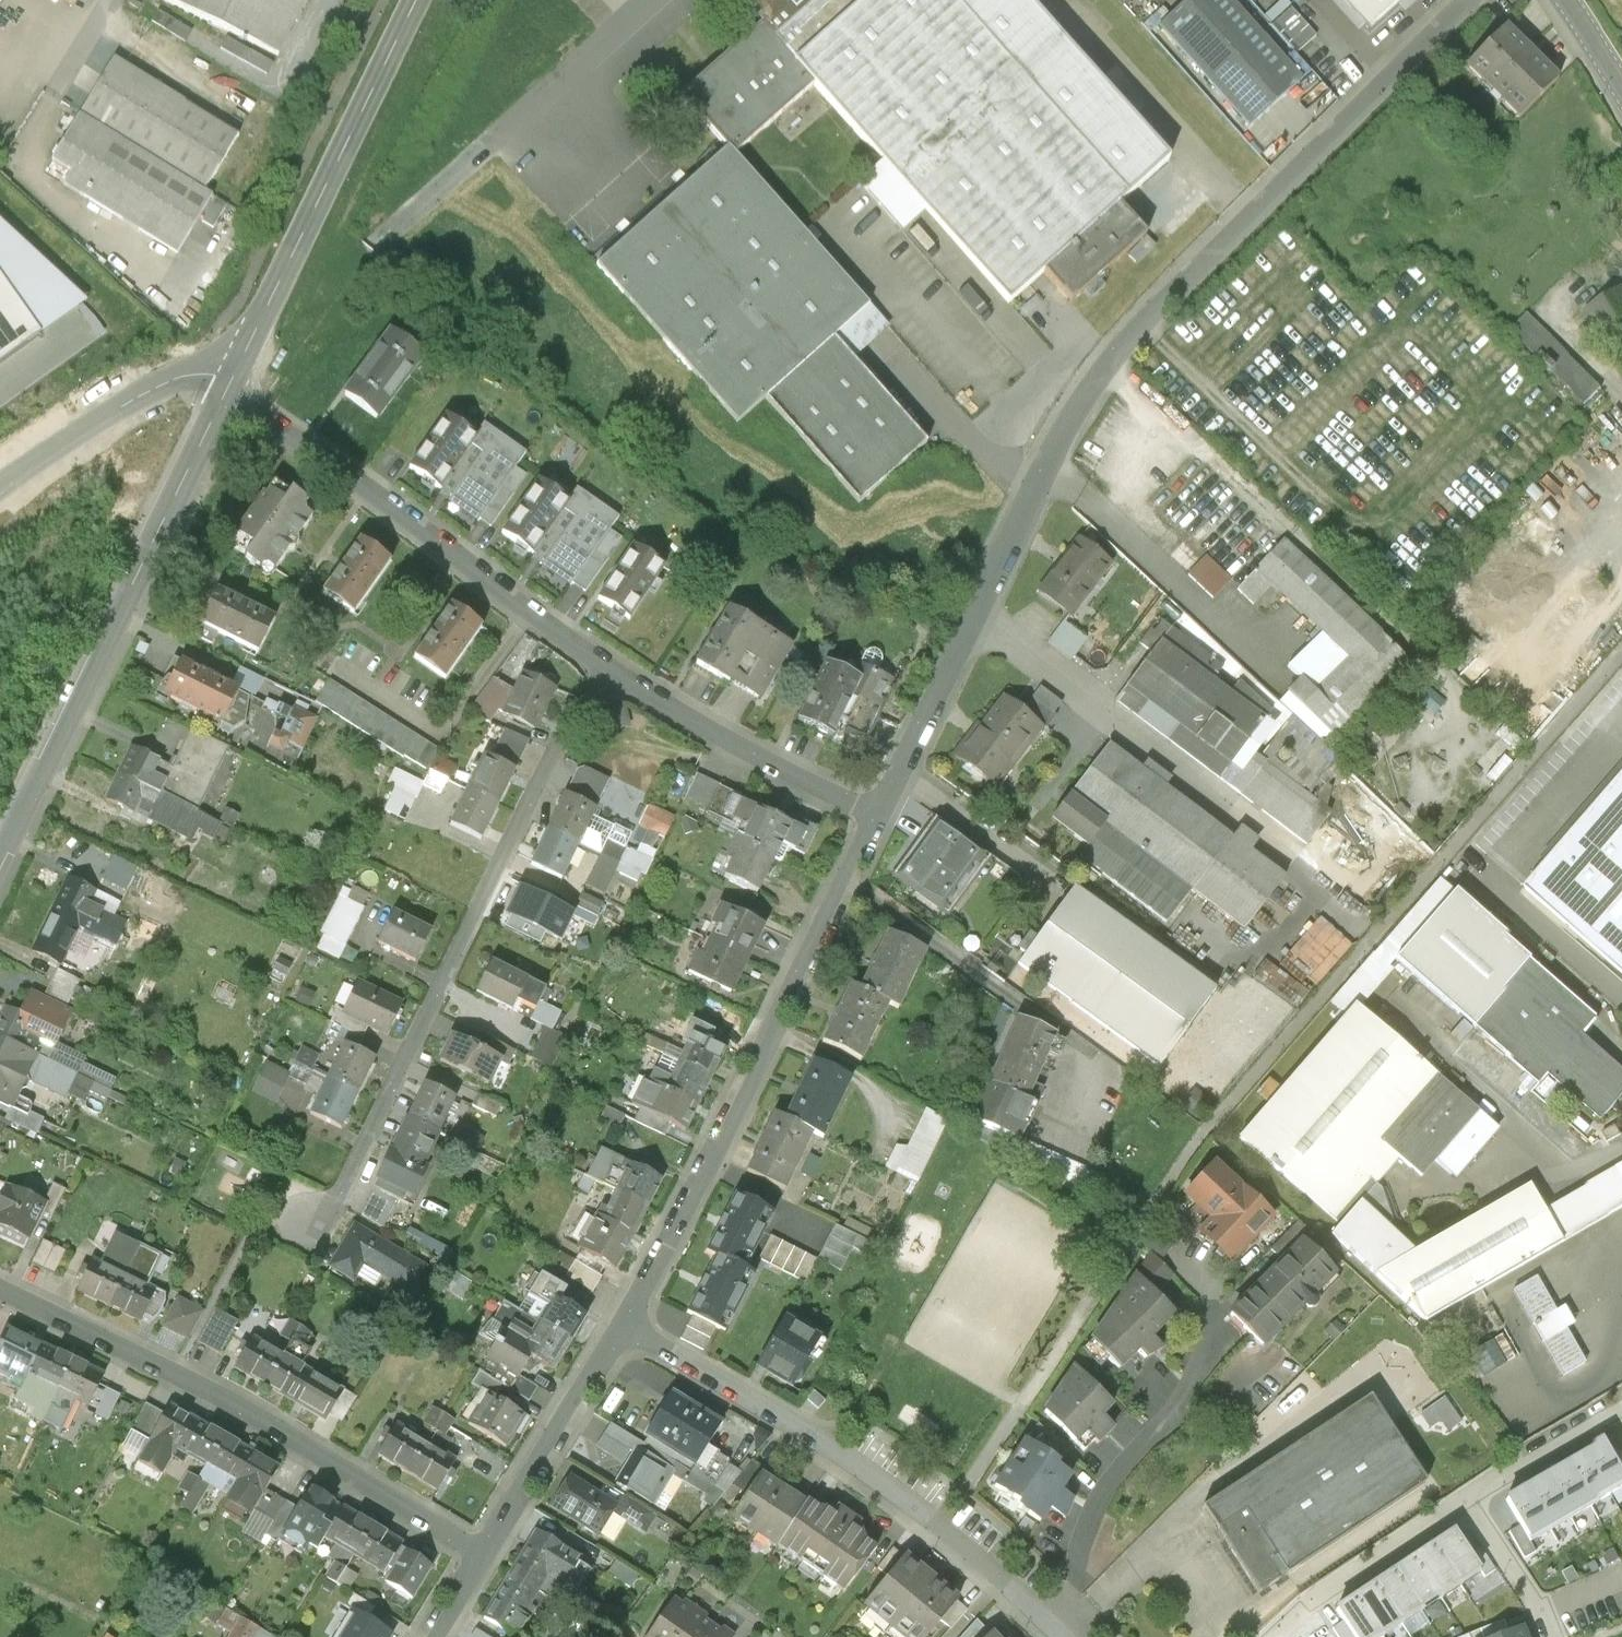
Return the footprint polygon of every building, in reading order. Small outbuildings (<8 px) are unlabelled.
[(161,5),(278,62),(308,0),(163,0),(161,5)] [(762,12),(790,48),(846,0),(751,0),(762,12)] [(814,75),(905,171),(916,183),(1010,288),(1042,257),(1115,192),(1167,144),(1036,0),(846,0),(790,48),(814,75)] [(1244,125),(1251,119),(1269,103),(1296,79),(1226,0),(1191,0),(1159,28),(1244,125)] [(1363,35),(1402,0),(1332,0),(1363,35)] [(1295,10),(1273,29),(1297,56),(1319,37),(1295,10)] [(728,139),(733,144),(814,75),(790,48),(762,12),(721,47),(681,84),(728,139)] [(1507,28),(1466,68),(1519,122),(1560,82),(1507,28)] [(125,66),(114,59),(81,117),(206,191),(239,135),(125,66)] [(64,188),(177,255),(213,195),(206,191),(81,117),(53,164),(71,175),(64,188)] [(728,139),(598,257),(737,413),(760,387),(833,323),(867,293),(835,258),(820,245),(733,144),(728,139)] [(1115,192),(1042,257),(1072,286),(1146,223),(1115,192)] [(87,301),(0,221),(0,363),(87,301)] [(1581,310),(1600,343),(1621,330),(1621,286),(1581,310)] [(1605,392),(1527,315),(1509,333),(1587,410),(1605,392)] [(833,323),(760,387),(858,495),(923,433),(872,366),(833,323)] [(375,419),(423,355),(392,332),(344,396),(375,419)] [(475,436),(446,416),(409,468),(440,490),(441,489),(477,437),(475,436)] [(477,437),(441,489),(452,496),(448,502),(477,522),(480,519),(503,486),(526,453),(484,423),(475,436),(477,437)] [(272,479),(229,540),(244,550),(241,554),(259,567),(262,563),(272,571),(288,548),(294,548),(298,544),(296,537),(316,510),(272,479)] [(568,501),(538,481),(502,533),(532,555),(533,554),(570,502),(568,501)] [(514,494),(503,486),(480,519),(491,526),(514,494)] [(570,502),(533,554),(544,562),(540,567),(569,587),(572,583),(596,550),(619,517),(577,488),(568,501),(570,502)] [(1113,561),(1077,534),(1059,558),(1036,588),(1071,615),(1113,561)] [(1303,673),(1279,699),(1329,744),(1412,660),(1285,536),(1258,566),(1275,582),(1323,629),(1349,653),(1317,686),(1303,673)] [(391,562),(359,538),(320,591),(352,615),(391,562)] [(664,567),(633,546),(597,600),(629,621),(664,567)] [(596,550),(572,583),(584,592),(608,559),(596,550)] [(1209,553),(1190,573),(1216,597),(1235,577),(1209,553)] [(1275,582),(1258,566),(1238,587),(1256,603),(1275,582)] [(218,629),(259,650),(276,617),(217,587),(200,620),(218,629)] [(483,625),(451,603),(413,658),(445,680),(483,625)] [(1182,608),(1115,699),(1220,777),(1272,707),(1246,684),(1252,674),(1182,608)] [(696,666),(728,684),(759,629),(728,611),(696,666)] [(1064,618),(1048,640),(1073,658),(1089,637),(1064,618)] [(211,642),(218,629),(200,620),(194,633),(211,642)] [(791,647),(759,629),(728,684),(759,702),(791,647)] [(1349,653),(1323,629),(1291,661),(1303,673),(1317,686),(1349,653)] [(880,719),(897,683),(879,674),(882,665),(881,660),(878,656),(874,654),(869,655),(865,658),(856,680),(864,684),(853,707),(880,719)] [(177,657),(160,691),(232,727),(245,720),(248,693),(177,657)] [(302,676),(322,690),(330,677),(311,664),(302,676)] [(512,686),(500,710),(536,728),(558,684),(522,666),(512,686)] [(856,680),(828,667),(799,727),(835,745),(853,707),(864,684),(856,680)] [(263,677),(246,668),(238,685),(255,693),(263,677)] [(470,710),(488,721),(497,708),(500,710),(512,686),(494,675),(470,710)] [(440,749),(330,677),(322,690),(315,700),(427,768),(440,749)] [(1041,684),(1033,694),(1053,710),(1061,699),(1041,684)] [(977,725),(954,752),(997,787),(1048,725),(1024,706),(1005,691),(977,725)] [(1033,694),(1024,706),(1048,725),(1057,713),(1053,710),(1033,694)] [(1272,707),(1220,777),(1307,843),(1334,808),(1327,803),(1341,757),(1278,701),(1272,707)] [(316,716),(292,704),(277,733),(270,729),(263,744),(279,752),(285,742),(299,749),(316,716)] [(615,726),(631,724),(627,705),(612,708),(615,726)] [(172,762),(159,756),(153,768),(168,775),(159,792),(196,810),(228,745),(190,726),(172,762)] [(1144,763),(1110,737),(1052,814),(1088,841),(1079,854),(1167,920),(1191,888),(1244,928),(1288,871),(1254,845),(1262,835),(1243,820),(1235,831),(1169,781),(1174,774),(1150,756),(1144,763)] [(130,742),(116,770),(159,792),(168,775),(153,768),(159,756),(130,742)] [(437,754),(430,769),(448,778),(455,764),(437,754)] [(481,754),(466,788),(500,804),(516,770),(481,754)] [(562,791),(594,807),(607,779),(575,764),(562,791)] [(422,785),(424,780),(394,765),(386,781),(394,785),(382,808),(405,819),(422,785)] [(424,780),(422,785),(440,793),(448,778),(430,769),(424,780)] [(116,770),(104,796),(147,818),(159,792),(116,770)] [(729,823),(732,815),(742,796),(697,773),(686,795),(710,807),(708,812),(722,820),(729,823)] [(1525,888),(1621,971),(1621,777),(1525,888)] [(482,842),(500,804),(466,788),(448,825),(482,842)] [(594,807),(562,791),(545,827),(577,843),(600,855),(608,837),(613,827),(596,819),(601,810),(594,807)] [(159,792),(147,818),(190,841),(197,829),(213,837),(221,824),(216,821),(196,810),(159,792)] [(741,819),(733,838),(773,857),(782,839),(788,842),(806,851),(819,825),(809,820),(806,827),(742,796),(732,815),(741,819)] [(1427,843),(1382,800),(1364,818),(1409,861),(1427,843)] [(674,815),(649,803),(639,824),(649,828),(664,836),(674,815)] [(225,805),(216,821),(221,824),(231,829),(240,813),(225,805)] [(989,851),(934,812),(892,871),(947,910),(989,851)] [(681,822),(684,833),(698,828),(696,821),(684,814),(681,822)] [(1385,845),(1345,814),(1339,822),(1379,853),(1385,845)] [(729,823),(722,820),(717,830),(733,838),(741,819),(732,815),(729,823)] [(1328,820),(1312,841),(1341,864),(1357,843),(1328,820)] [(221,824),(213,837),(224,843),(231,829),(221,824)] [(577,843),(545,827),(529,860),(561,876),(577,843)] [(664,836),(649,828),(642,842),(657,850),(664,836)] [(608,837),(600,855),(618,864),(641,876),(651,858),(608,837)] [(773,857),(733,838),(725,853),(732,856),(723,874),(757,890),(773,857)] [(782,839),(773,857),(777,858),(782,857),(788,842),(782,839)] [(732,856),(725,853),(720,850),(711,868),(723,874),(732,856)] [(618,864),(600,855),(586,883),(605,892),(615,871),(618,864)] [(618,864),(615,871),(638,882),(641,876),(618,864)] [(67,875),(54,900),(86,915),(96,921),(102,908),(104,905),(93,900),(98,890),(67,875)] [(1219,984),(1076,880),(1038,931),(1013,913),(997,934),(1017,949),(1019,946),(1025,950),(1019,959),(1161,1062),(1219,984)] [(323,933),(346,944),(365,904),(348,896),(351,889),(343,885),(320,931),(323,933)] [(353,885),(351,889),(348,896),(365,904),(370,893),(353,885)] [(572,914),(521,889),(508,915),(510,916),(545,933),(559,940),(572,914)] [(604,902),(582,891),(576,904),(597,915),(604,902)] [(1451,895),(1394,961),(1541,1087),(1550,1077),(1601,1120),(1621,1095),(1621,1069),(1584,1036),(1597,1020),(1451,895)] [(54,900),(31,950),(62,965),(78,931),(86,915),(54,900)] [(718,901),(702,935),(747,956),(763,923),(718,901)] [(102,908),(96,921),(120,932),(126,920),(102,908)] [(394,912),(379,944),(418,963),(433,931),(394,912)] [(137,913),(132,923),(152,932),(157,922),(137,913)] [(1322,981),(1356,942),(1324,914),(1290,953),(1322,981)] [(86,915),(78,931),(113,947),(120,932),(96,921),(86,915)] [(545,933),(510,916),(504,928),(539,945),(545,933)] [(927,948),(886,928),(857,986),(889,1001),(898,1006),(927,948)] [(323,933),(316,948),(339,959),(346,944),(323,933)] [(731,991),(747,956),(702,935),(686,970),(731,991)] [(489,957),(472,990),(510,1010),(516,997),(535,1007),(539,999),(546,986),(489,957)] [(1342,989),(1356,1001),(1360,1005),(1383,979),(1364,963),(1342,989)] [(57,968),(51,980),(73,991),(79,978),(57,968)] [(358,977),(342,1010),(369,1023),(389,1033),(405,999),(358,977)] [(51,980),(45,993),(66,1004),(73,991),(51,980)] [(847,981),(819,1038),(861,1059),(889,1001),(857,986),(847,981)] [(0,1010),(0,1037),(17,1045),(24,1029),(39,1036),(55,1044),(73,1007),(66,1004),(45,993),(28,985),(17,1007),(5,1000),(0,1010)] [(315,991),(302,985),(295,998),(309,1005),(315,991)] [(217,986),(212,996),(229,1004),(234,994),(217,986)] [(73,991),(66,1004),(73,1007),(85,1013),(83,1017),(95,1023),(102,1009),(91,1003),(92,1000),(73,991)] [(539,999),(535,1007),(530,1018),(551,1028),(561,1009),(539,999)] [(1457,1175),(1500,1127),(1360,1005),(1356,1001),(1241,1132),(1344,1222),(1379,1181),(1400,1158),(1421,1176),(1437,1158),(1457,1175)] [(369,1023),(342,1010),(337,1008),(331,1020),(363,1035),(369,1023)] [(1057,1034),(1016,1016),(987,1080),(1028,1098),(1057,1034)] [(687,1041),(678,1058),(712,1073),(725,1045),(687,1027),(681,1038),(687,1041)] [(17,1045),(32,1052),(39,1036),(24,1029),(17,1045)] [(590,1033),(585,1030),(577,1046),(591,1053),(595,1043),(587,1039),(590,1033)] [(467,1046),(499,1061),(507,1065),(515,1050),(474,1031),(467,1046)] [(669,1043),(646,1031),(642,1040),(661,1050),(665,1052),(669,1043)] [(446,1035),(434,1060),(487,1086),(499,1061),(467,1046),(446,1035)] [(0,1037),(0,1101),(10,1106),(17,1093),(24,1078),(36,1054),(32,1052),(17,1045),(0,1037)] [(342,1041),(326,1075),(358,1092),(375,1057),(342,1041)] [(52,1047),(42,1042),(36,1054),(46,1058),(52,1047)] [(302,1045),(295,1061),(312,1069),(319,1054),(302,1045)] [(687,1127),(701,1097),(712,1073),(678,1058),(665,1052),(661,1050),(650,1074),(643,1071),(630,1101),(641,1106),(664,1116),(687,1127)] [(36,1054),(24,1078),(64,1097),(66,1091),(75,1072),(46,1058),(36,1054)] [(265,1061),(252,1090),(276,1101),(287,1078),(290,1072),(265,1061)] [(295,1061),(290,1072),(287,1078),(304,1086),(312,1069),(295,1061)] [(849,1081),(809,1062),(783,1118),(813,1132),(823,1137),(849,1081)] [(75,1072),(66,1091),(85,1100),(94,1081),(75,1072)] [(358,1092),(326,1075),(308,1111),(341,1127),(358,1092)] [(422,1079),(405,1113),(439,1130),(456,1096),(422,1079)] [(1037,1103),(1028,1098),(987,1080),(970,1118),(1021,1140),(1037,1103)] [(1212,1097),(1195,1085),(1181,1104),(1198,1117),(1212,1097)] [(94,1087),(85,1107),(98,1113),(107,1094),(94,1087)] [(29,1100),(17,1093),(10,1106),(27,1114),(31,1106),(29,1100)] [(502,1104),(478,1093),(472,1105),(496,1116),(502,1104)] [(625,1115),(607,1105),(600,1117),(619,1128),(625,1115)] [(27,1114),(10,1106),(5,1117),(38,1133),(44,1122),(27,1114)] [(664,1116),(641,1106),(635,1119),(658,1129),(664,1116)] [(895,1143),(885,1166),(915,1180),(948,1119),(926,1106),(908,1144),(895,1143)] [(439,1130),(405,1113),(388,1150),(421,1166),(439,1130)] [(743,1172),(785,1192),(813,1132),(783,1118),(771,1113),(743,1172)] [(479,1150),(485,1137),(466,1129),(460,1141),(479,1150)] [(1103,1172),(1033,1140),(1025,1161),(1093,1199),(1103,1172)] [(587,1172),(615,1186),(649,1204),(664,1176),(602,1144),(587,1172)] [(421,1166),(388,1150),(370,1187),(373,1188),(396,1199),(412,1206),(429,1170),(421,1166)] [(1217,1155),(1185,1190),(1212,1214),(1198,1229),(1232,1260),(1277,1211),(1217,1155)] [(187,1162),(175,1156),(168,1170),(180,1176),(187,1162)] [(1547,1207),(1533,1181),(1415,1246),(1390,1224),(1394,1219),(1382,1185),(1379,1181),(1344,1222),(1334,1234),(1426,1321),(1621,1207),(1621,1165),(1547,1207)] [(0,1185),(0,1224),(28,1237),(38,1214),(46,1198),(3,1178),(0,1185)] [(46,1198),(38,1214),(50,1219),(64,1188),(53,1183),(46,1198)] [(600,1200),(595,1210),(634,1232),(649,1204),(615,1186),(606,1203),(600,1200)] [(396,1199),(373,1188),(361,1214),(383,1225),(396,1199)] [(773,1210),(735,1192),(707,1250),(714,1253),(745,1268),(773,1210)] [(617,1265),(634,1232),(595,1210),(577,1244),(582,1246),(617,1265)] [(353,1219),(327,1263),(354,1279),(364,1263),(411,1292),(428,1264),(353,1219)] [(871,1240),(835,1223),(817,1257),(841,1269),(853,1246),(865,1252),(871,1240)] [(75,1288),(109,1304),(139,1242),(115,1231),(100,1261),(90,1257),(75,1288)] [(805,1281),(817,1257),(770,1233),(758,1256),(805,1281)] [(1340,1270),(1303,1234),(1230,1307),(1267,1344),(1307,1304),(1314,1305),(1320,1298),(1320,1290),(1340,1270)] [(67,1248),(43,1237),(32,1259),(56,1270),(67,1248)] [(139,1242),(109,1304),(139,1319),(142,1312),(153,1317),(160,1313),(165,1300),(164,1291),(147,1283),(155,1265),(170,1272),(178,1256),(164,1249),(162,1254),(139,1242)] [(608,1262),(582,1246),(575,1258),(602,1273),(608,1262)] [(1151,1250),(1134,1273),(1153,1291),(1172,1271),(1151,1250)] [(714,1253),(685,1312),(725,1332),(754,1273),(745,1268),(714,1253)] [(602,1273),(575,1258),(566,1274),(593,1289),(602,1273)] [(1089,1339),(1121,1369),(1140,1351),(1146,1358),(1164,1348),(1154,1337),(1177,1313),(1153,1291),(1134,1273),(1089,1339)] [(1539,1275),(1516,1289),(1567,1372),(1589,1359),(1570,1328),(1580,1322),(1570,1304),(1561,1310),(1539,1275)] [(460,1276),(450,1292),(460,1299),(470,1282),(460,1276)] [(522,1307),(571,1337),(585,1313),(564,1301),(569,1293),(541,1276),(522,1307)] [(177,1295),(161,1324),(188,1338),(204,1309),(177,1295)] [(571,1337),(522,1307),(503,1296),(492,1315),(509,1326),(499,1341),(495,1338),(493,1340),(484,1357),(516,1376),(517,1373),(521,1366),(529,1354),(542,1362),(553,1368),(571,1337)] [(215,1308),(198,1341),(220,1352),(237,1319),(215,1308)] [(825,1329),(789,1308),(756,1364),(792,1385),(796,1380),(804,1377),(814,1359),(810,1356),(825,1329)] [(265,1384),(300,1324),(277,1311),(262,1336),(252,1330),(232,1365),(265,1384)] [(509,1326),(492,1315),(481,1333),(493,1340),(495,1338),(499,1341),(509,1326)] [(1336,1320),(1325,1330),(1334,1340),(1345,1329),(1336,1320)] [(300,1324),(265,1384),(326,1419),(328,1414),(343,1389),(346,1383),(300,1358),(315,1332),(300,1324)] [(6,1325),(0,1338),(0,1383),(16,1391),(13,1398),(33,1407),(30,1414),(41,1419),(71,1355),(6,1325)] [(529,1354),(521,1366),(529,1371),(542,1362),(529,1354)] [(104,1371),(71,1355),(41,1419),(62,1429),(76,1399),(88,1405),(104,1371)] [(538,1385),(517,1373),(516,1376),(484,1357),(477,1369),(501,1383),(529,1400),(538,1385)] [(1118,1404),(1078,1362),(1045,1410),(1084,1450),(1096,1439),(1100,1444),(1117,1428),(1106,1416),(1118,1404)] [(469,1382),(478,1388),(493,1396),(501,1383),(477,1369),(469,1382)] [(493,1396),(478,1388),(468,1404),(475,1408),(468,1421),(507,1444),(516,1429),(522,1433),(531,1419),(493,1396)] [(722,1419),(673,1388),(645,1432),(694,1463),(711,1436),(722,1419)] [(805,1397),(817,1408),(825,1399),(813,1388),(805,1397)] [(356,1397),(343,1389),(328,1414),(342,1422),(356,1397)] [(1426,1482),(1370,1397),(1202,1508),(1259,1593),(1426,1482)] [(148,1437),(163,1411),(146,1400),(130,1427),(148,1437)] [(204,1463),(222,1430),(170,1400),(163,1411),(148,1437),(137,1456),(135,1461),(160,1475),(172,1456),(183,1462),(188,1453),(204,1463)] [(394,1417),(373,1451),(406,1471),(438,1421),(443,1413),(432,1405),(416,1430),(394,1417)] [(456,1420),(443,1413),(438,1421),(450,1428),(456,1420)] [(1036,1419),(1027,1435),(1062,1458),(1067,1449),(1036,1419)] [(450,1428),(438,1421),(406,1471),(436,1490),(457,1456),(440,1445),(450,1428)] [(604,1433),(633,1451),(636,1447),(675,1471),(674,1473),(707,1494),(704,1500),(713,1507),(724,1491),(690,1470),(611,1422),(604,1433)] [(148,1437),(130,1427),(119,1446),(137,1456),(148,1437)] [(222,1430),(204,1463),(228,1476),(235,1480),(253,1447),(222,1430)] [(1020,1502),(1045,1518),(1053,1506),(1065,1514),(1076,1497),(1064,1488),(1075,1471),(1060,1460),(1062,1458),(1027,1435),(997,1481),(1022,1498),(1020,1502)] [(716,1455),(711,1436),(694,1463),(690,1470),(724,1491),(732,1483),(743,1471),(716,1455)] [(1587,1453),(1612,1495),(1621,1489),(1621,1465),(1615,1453),(1608,1441),(1587,1453)] [(253,1447),(235,1480),(224,1499),(251,1514),(254,1509),(265,1487),(280,1463),(253,1447)] [(675,1471),(636,1447),(633,1451),(615,1479),(655,1504),(674,1473),(675,1471)] [(1587,1453),(1567,1465),(1591,1507),(1612,1495),(1587,1453)] [(732,1483),(746,1492),(762,1467),(753,1460),(743,1471),(732,1483)] [(228,1476),(204,1463),(196,1477),(208,1484),(220,1490),(228,1476)] [(1567,1465),(1547,1477),(1571,1518),(1591,1507),(1567,1465)] [(746,1492),(731,1514),(755,1530),(785,1482),(762,1467),(746,1492)] [(196,1477),(186,1471),(177,1487),(188,1492),(196,1477)] [(196,1477),(188,1492),(179,1507),(191,1514),(208,1484),(196,1477)] [(1547,1477),(1527,1489),(1551,1530),(1571,1518),(1547,1477)] [(569,1478),(552,1505),(599,1534),(616,1506),(569,1478)] [(809,1497),(785,1482),(755,1530),(777,1544),(809,1497)] [(286,1499),(265,1487),(254,1509),(273,1520),(286,1499)] [(321,1528),(335,1504),(311,1489),(283,1535),(313,1553),(326,1531),(321,1528)] [(1527,1489),(1506,1501),(1520,1526),(1530,1542),(1551,1530),(1527,1489)] [(777,1544),(846,1591),(878,1544),(866,1535),(863,1523),(865,1519),(840,1501),(837,1505),(820,1503),(809,1497),(777,1544)] [(617,1513),(643,1529),(653,1514),(626,1498),(617,1513)] [(374,1522),(345,1504),(325,1536),(335,1542),(354,1554),(374,1522)] [(273,1520),(254,1509),(251,1514),(241,1531),(260,1542),(273,1520)] [(374,1522),(354,1554),(383,1572),(403,1540),(374,1522)] [(1530,1542),(1520,1526),(1509,1532),(1524,1559),(1536,1552),(1530,1542)] [(508,1572),(537,1589),(547,1572),(563,1581),(565,1577),(577,1559),(579,1554),(534,1528),(508,1572)] [(1434,1545),(1461,1585),(1481,1572),(1470,1556),(1454,1532),(1434,1545)] [(347,1567),(354,1554),(335,1542),(327,1555),(334,1559),(347,1567)] [(877,1564),(888,1573),(904,1554),(893,1545),(877,1564)] [(1415,1558),(1441,1598),(1461,1585),(1434,1545),(1415,1558)] [(1470,1556),(1481,1572),(1484,1577),(1495,1570),(1481,1548),(1470,1556)] [(864,1603),(906,1636),(924,1636),(940,1617),(956,1598),(961,1592),(908,1549),(904,1554),(888,1573),(864,1603)] [(435,1567),(408,1550),(386,1585),(413,1602),(435,1567)] [(1395,1571),(1422,1611),(1441,1598),(1415,1558),(1395,1571)] [(338,1582),(347,1567),(334,1559),(325,1574),(338,1582)] [(592,1569),(577,1559),(565,1577),(580,1586),(592,1569)] [(637,1574),(613,1560),(605,1573),(629,1587),(637,1574)] [(669,1563),(670,1574),(686,1572),(684,1560),(669,1563)] [(357,1574),(347,1567),(338,1582),(348,1589),(357,1574)] [(1375,1584),(1402,1624),(1422,1611),(1395,1571),(1375,1584)] [(508,1572),(482,1616),(517,1636),(519,1636),(536,1608),(529,1604),(537,1589),(508,1572)] [(1356,1597),(1383,1636),(1402,1624),(1375,1584),(1356,1597)] [(345,1603),(351,1607),(368,1617),(375,1605),(352,1591),(345,1603)] [(644,1636),(675,1636),(698,1606),(685,1597),(683,1600),(674,1594),(644,1636)] [(1353,1636),(1382,1636),(1383,1636),(1356,1597),(1336,1610),(1343,1621),(1353,1636)] [(968,1608),(956,1598),(940,1617),(952,1627),(968,1608)] [(104,1602),(99,1599),(95,1606),(99,1609),(104,1602)] [(209,1600),(200,1614),(214,1622),(222,1608),(209,1600)] [(675,1636),(702,1636),(713,1621),(708,1617),(709,1614),(698,1606),(675,1636)] [(351,1607),(333,1636),(390,1636),(392,1633),(368,1617),(351,1607)] [(1468,1636),(1497,1636),(1509,1632),(1504,1620),(1468,1635),(1468,1636)] [(713,1621),(702,1636),(733,1636),(737,1633),(722,1622),(720,1625),(713,1621)] [(960,1636),(984,1636),(988,1633),(976,1621),(960,1636)] [(1343,1621),(1332,1628),(1338,1636),(1353,1636),(1343,1621)] [(994,1627),(988,1633),(984,1636),(1003,1636),(994,1627)] [(1521,1627),(1509,1632),(1497,1636),(1525,1636),(1521,1627)] [(260,1628),(254,1636),(275,1636),(260,1628)]
